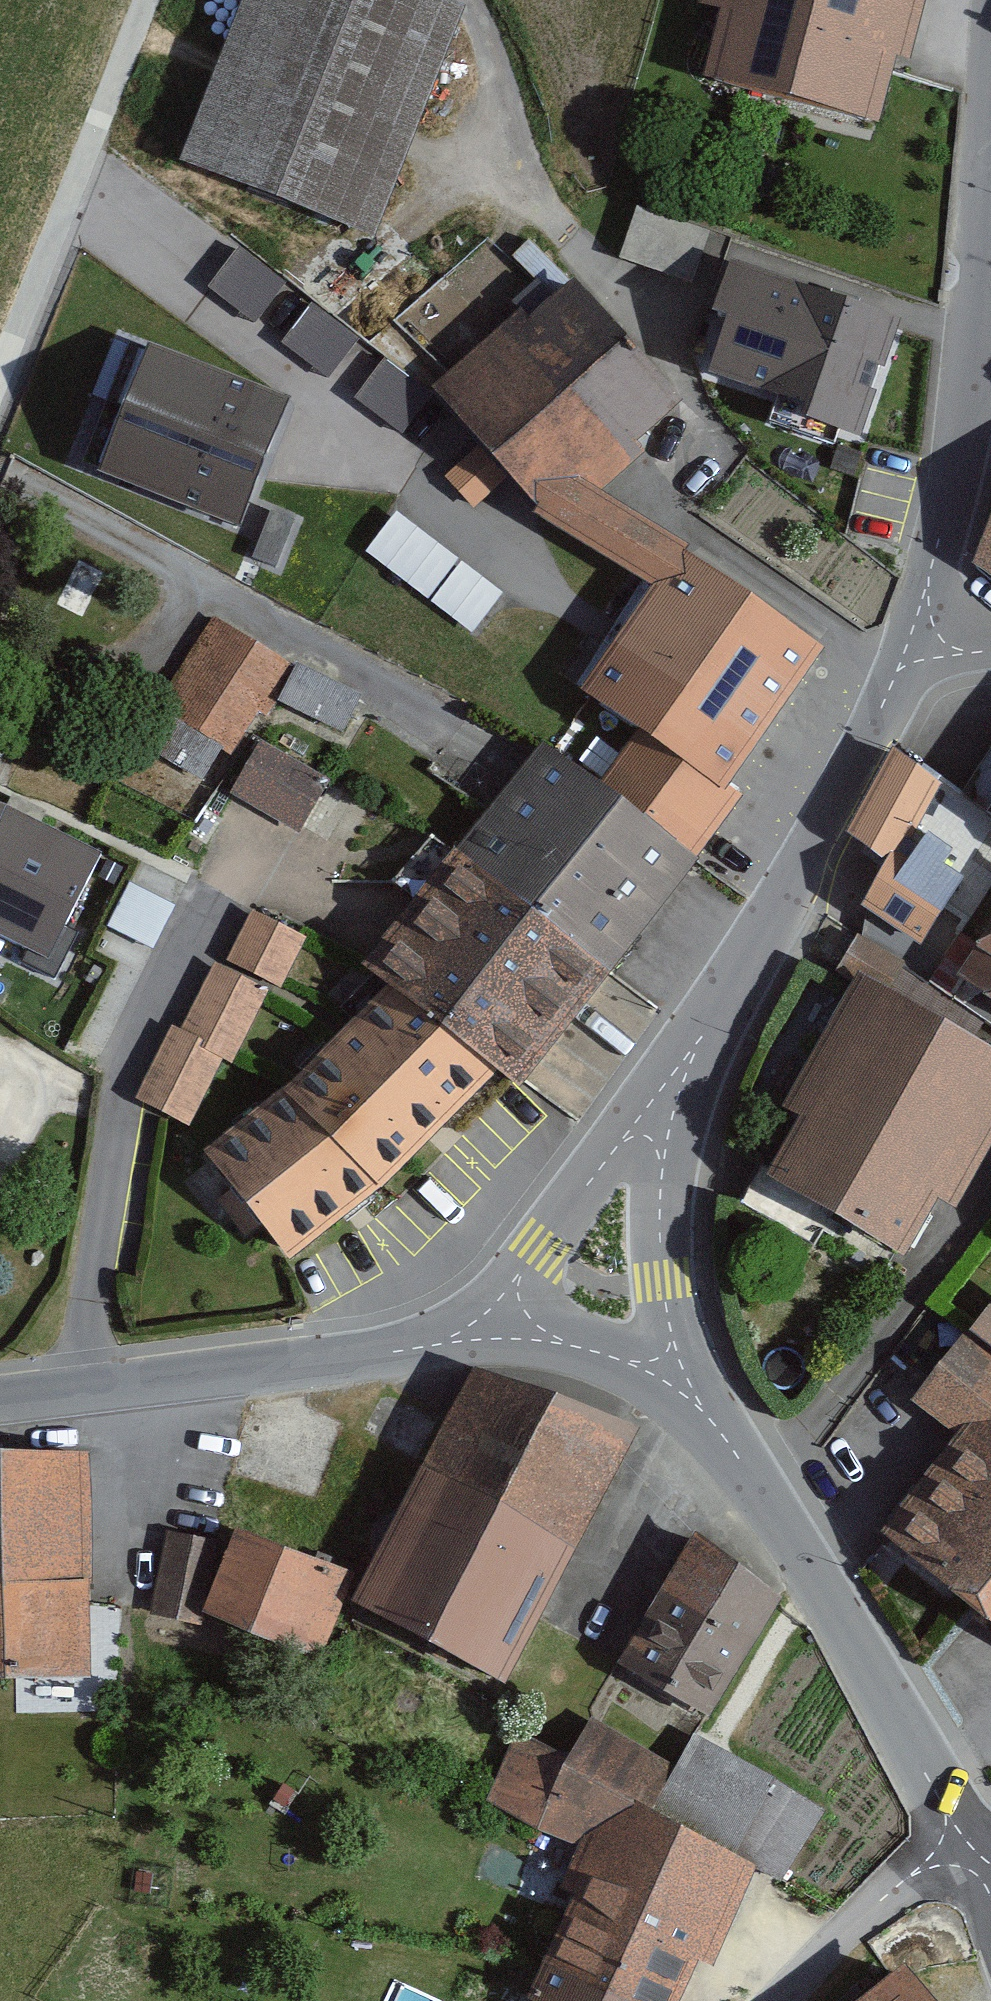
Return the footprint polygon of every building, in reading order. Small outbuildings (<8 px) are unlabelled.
[(181,158),(371,232),(406,142),(459,6),(445,0),(242,0),(217,64),(181,158)] [(705,74),(883,120),(895,72),(898,59),(910,62),(926,0),(705,0),(705,1),(722,6),(705,74)] [(693,280),(709,230),(634,206),(618,257),(657,269),(693,280)] [(287,281),(239,244),(209,283),(219,291),(245,311),(256,320),(287,281)] [(839,426),(859,433),(901,320),(731,257),(711,309),(728,315),(708,369),(779,396),(770,419),(833,442),(839,426)] [(676,401),(573,285),(528,325),(516,311),(432,385),(483,442),(512,475),(539,505),(664,585),(687,553),(592,492),(640,451),(631,441),(676,401)] [(359,339),(312,302),(282,340),(294,349),(317,367),(329,377),(359,339)] [(95,470),(240,527),(290,398),(146,342),(95,470)] [(430,395),(383,358),(354,396),(366,406),(390,424),(401,433),(430,395)] [(512,475),(483,442),(446,475),(474,507),(504,481),(512,475)] [(407,517),(398,510),(366,550),(427,598),(459,558),(449,551),(428,534),(407,517)] [(294,520),(270,511),(252,558),(275,566),(294,520)] [(975,562),(990,574),(990,515),(975,562)] [(816,650),(687,553),(664,585),(584,691),(636,731),(601,778),(596,785),(686,853),(715,815),(732,792),(717,781),(761,723),(816,650)] [(473,569),(461,560),(430,600),(472,634),(504,594),(494,586),(473,569)] [(288,664),(213,615),(156,702),(167,709),(224,746),(231,751),(288,664)] [(363,695),(299,663),(281,699),(344,731),(363,695)] [(224,746),(167,709),(145,742),(202,779),(224,746)] [(524,773),(461,856),(604,962),(645,907),(679,863),(686,853),(596,785),(601,778),(555,744),(549,739),(542,748),(524,773)] [(260,740),(230,793),(299,833),(329,780),(260,740)] [(855,835),(889,865),(937,781),(923,769),(899,750),(855,835)] [(48,958),(102,851),(6,805),(0,803),(0,935),(48,958)] [(389,984),(496,1067),(511,1079),(515,1074),(595,972),(600,965),(604,962),(461,856),(455,850),(368,968),(389,984)] [(176,906),(129,882),(107,926),(153,949),(176,906)] [(165,1114),(189,1126),(224,1059),(233,1063),(235,1057),(263,999),(271,984),(282,988),(284,983),(306,937),(253,910),(226,967),(215,961),(181,1029),(172,1025),(135,1099),(143,1103),(165,1114)] [(957,975),(990,996),(990,920),(957,975)] [(904,1252),(937,1195),(957,1206),(990,1145),(990,1050),(859,976),(786,1106),(800,1113),(765,1174),(904,1252)] [(496,1067),(389,984),(290,1079),(285,1085),(378,1181),(433,1124),(496,1067)] [(378,1181),(285,1085),(203,1150),(211,1159),(263,1223),(288,1254),(341,1211),(352,1202),(378,1181)] [(972,1327),(970,1330),(990,1347),(990,1303),(972,1327)] [(882,1534),(888,1538),(970,1600),(990,1615),(990,1616),(990,1358),(962,1336),(926,1385),(912,1403),(956,1436),(882,1534)] [(469,1378),(420,1472),(568,1543),(628,1435),(469,1378)] [(83,1453),(0,1455),(0,1682),(15,1682),(89,1680),(83,1453)] [(420,1472),(348,1604),(495,1677),(568,1543),(420,1472)] [(235,1526),(201,1612),(321,1659),(355,1573),(235,1526)] [(202,1627),(220,1542),(165,1530),(147,1615),(202,1627)] [(695,1532),(619,1662),(710,1717),(780,1597),(695,1532)] [(636,2000),(683,2000),(701,1964),(715,1971),(756,1869),(758,1866),(657,1808),(676,1771),(596,1732),(552,1824),(585,1840),(562,1888),(576,1895),(546,1958),(636,2000)] [(696,1733),(676,1771),(657,1808),(758,1866),(756,1869),(784,1883),(823,1811),(731,1755),(712,1743),(696,1733)] [(546,1958),(527,1995),(539,2000),(636,2000),(546,1958)] [(860,2000),(931,2000),(906,1967),(893,1976),(860,2000)]
